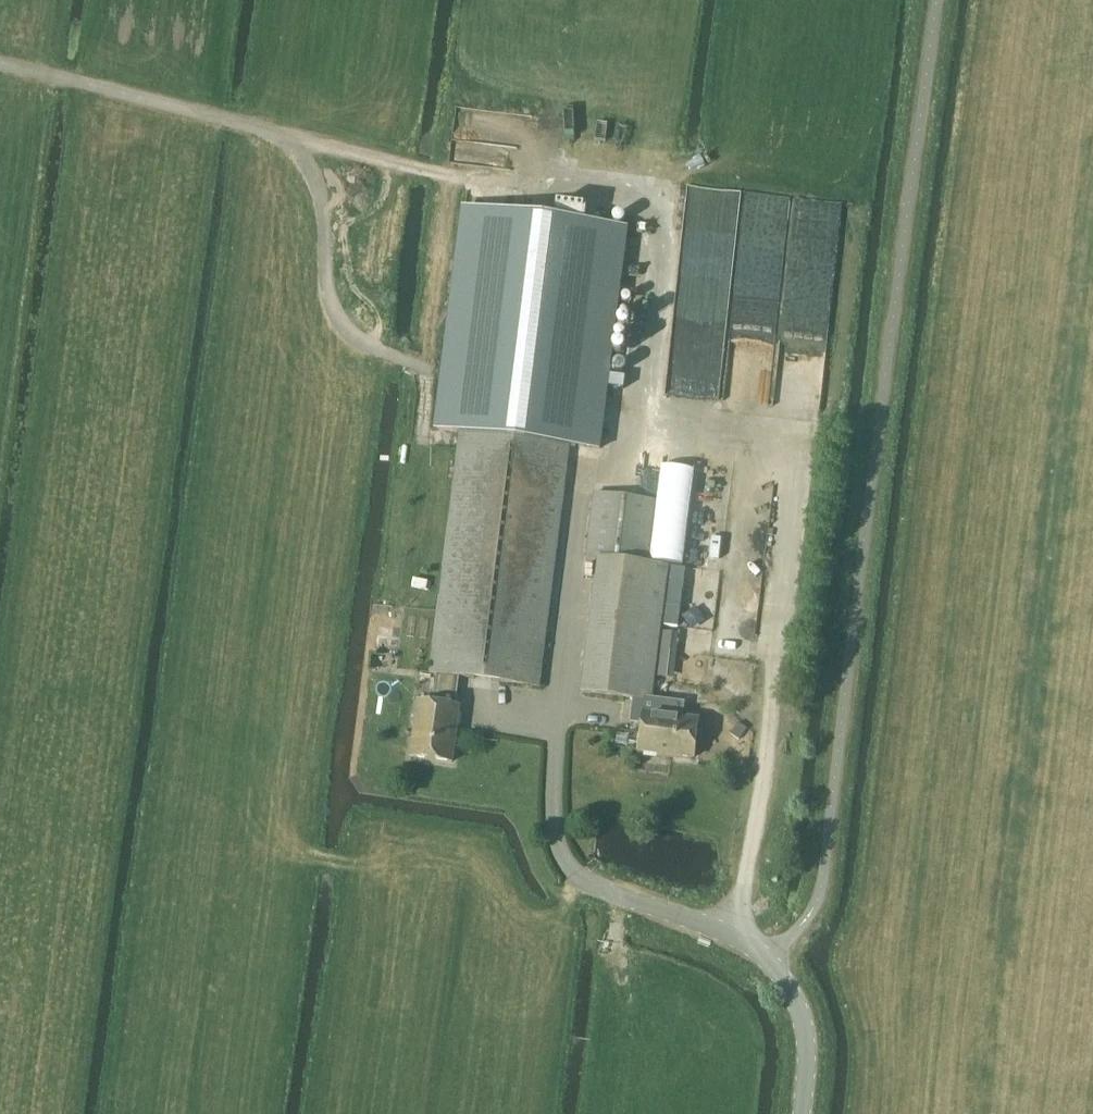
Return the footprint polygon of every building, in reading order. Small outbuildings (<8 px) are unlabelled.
[(440,385),(434,429),(460,432),(569,446),(599,450),(605,395),(623,229),(584,225),(586,207),(556,203),(554,221),(464,210),(442,369),(440,385)] [(417,702),(410,758),(451,763),(458,707),(455,707),(459,677),(539,687),(569,446),(460,432),(430,673),(437,674),(433,704),(417,702)] [(598,559),(582,692),(633,699),(651,701),(651,699),(668,566),(647,564),(655,502),(593,494),(585,557),(598,559)] [(671,567),(663,626),(677,628),(685,569),(671,567)] [(633,699),(630,722),(641,724),(638,752),(693,759),(698,720),(681,718),(683,703),(651,699),(651,701),(633,699)] [(738,741),(746,729),(738,724),(730,735),(738,741)]
